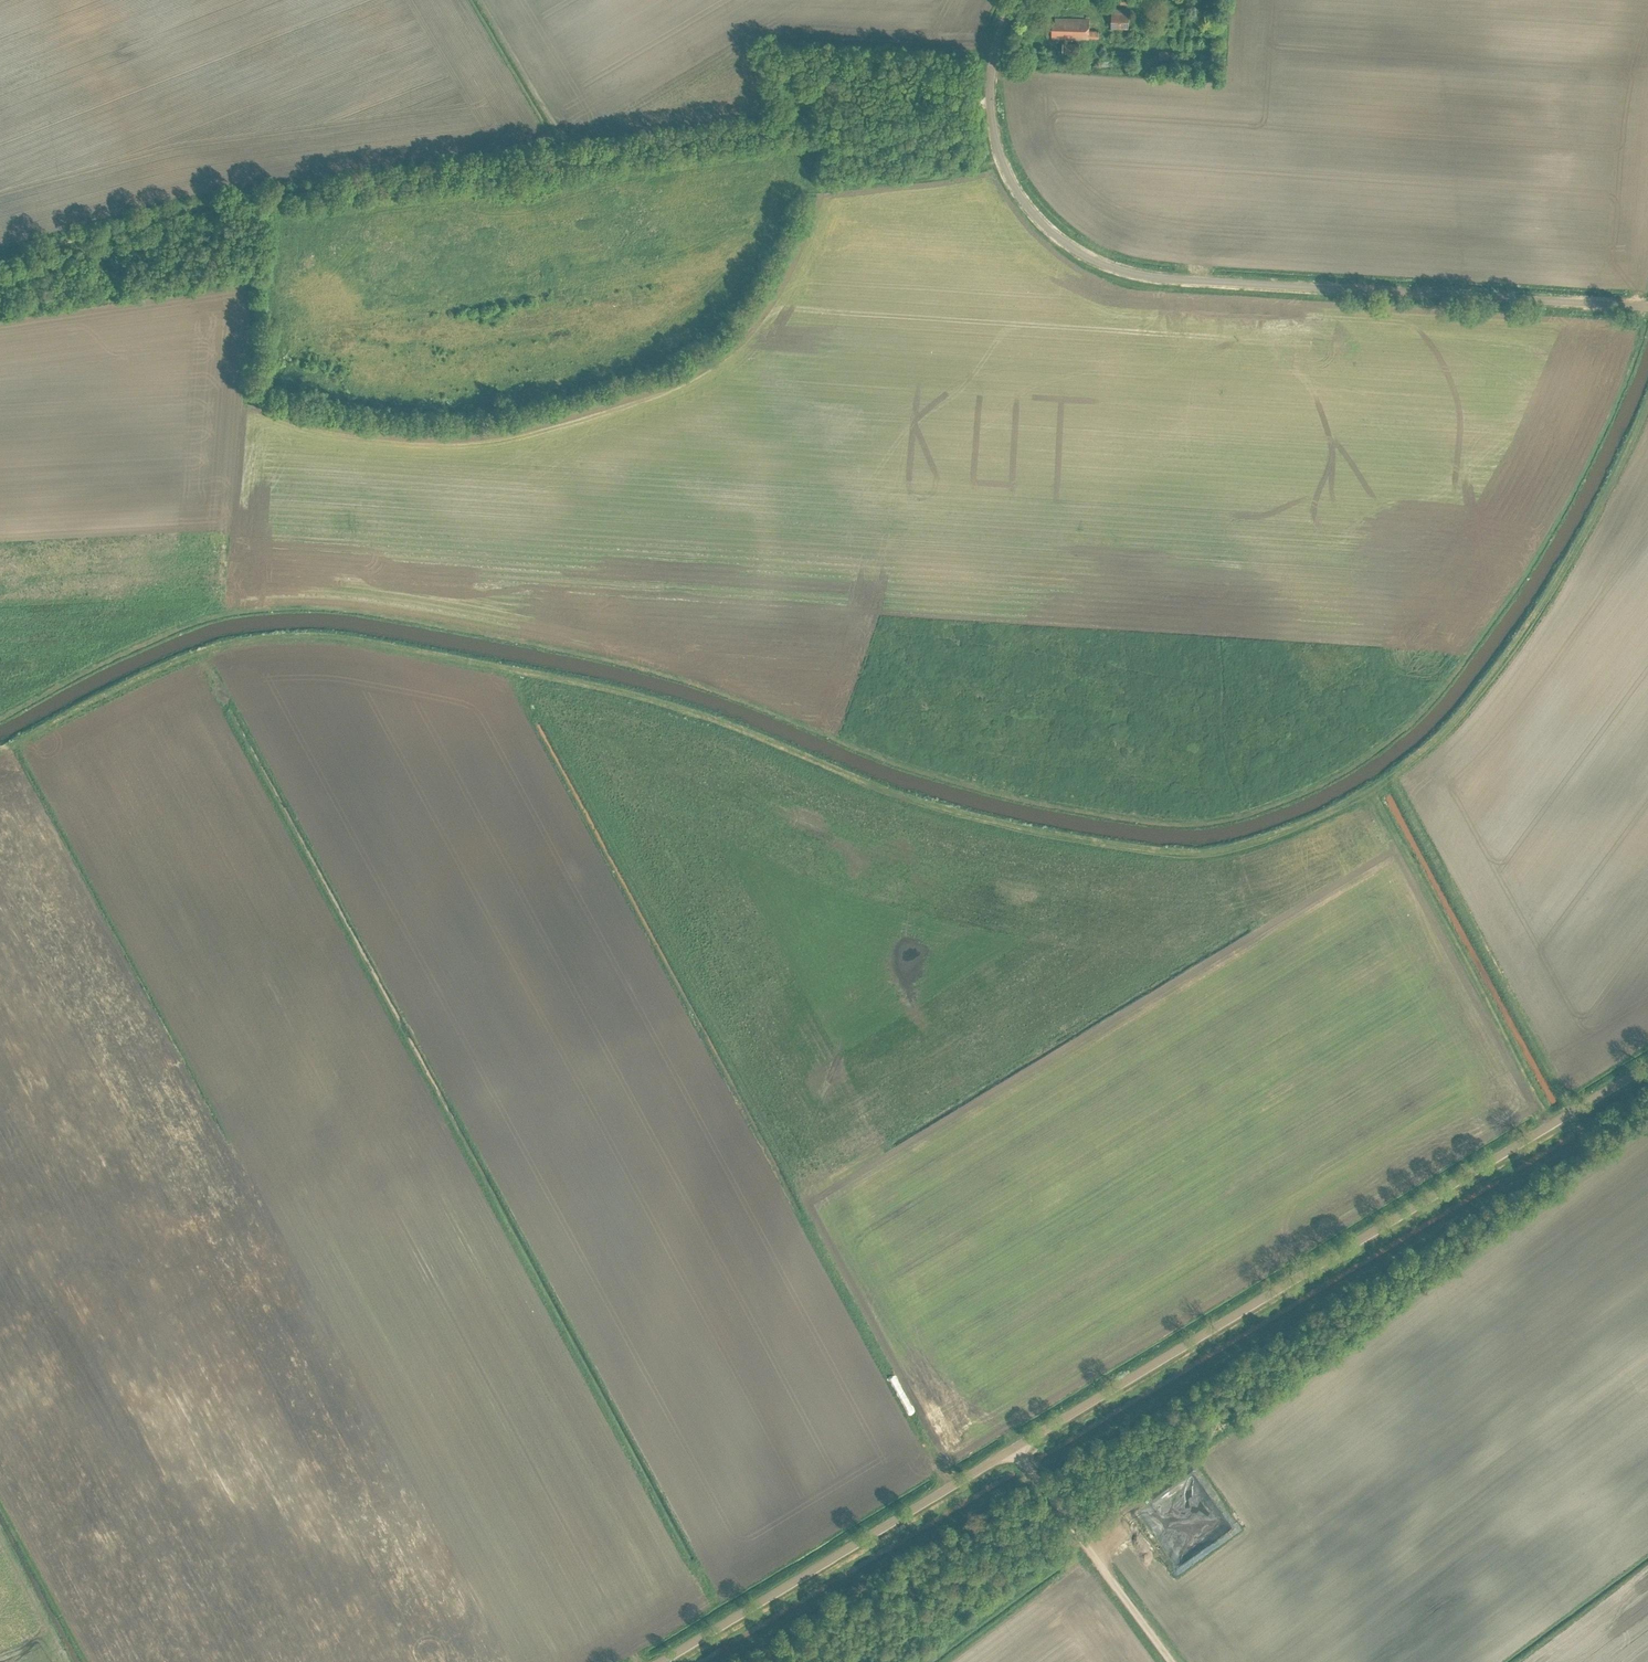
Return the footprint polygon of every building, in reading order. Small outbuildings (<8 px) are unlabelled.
[(1111,28),(1129,29),(1129,9),(1112,8),(1111,28)] [(1089,40),(1089,38),(1090,18),(1055,17),(1055,22),(1052,22),(1052,38),(1065,39),(1064,43),(1063,43),(1062,53),(1080,53),(1080,44),(1067,43),(1068,39),(1089,40)]
